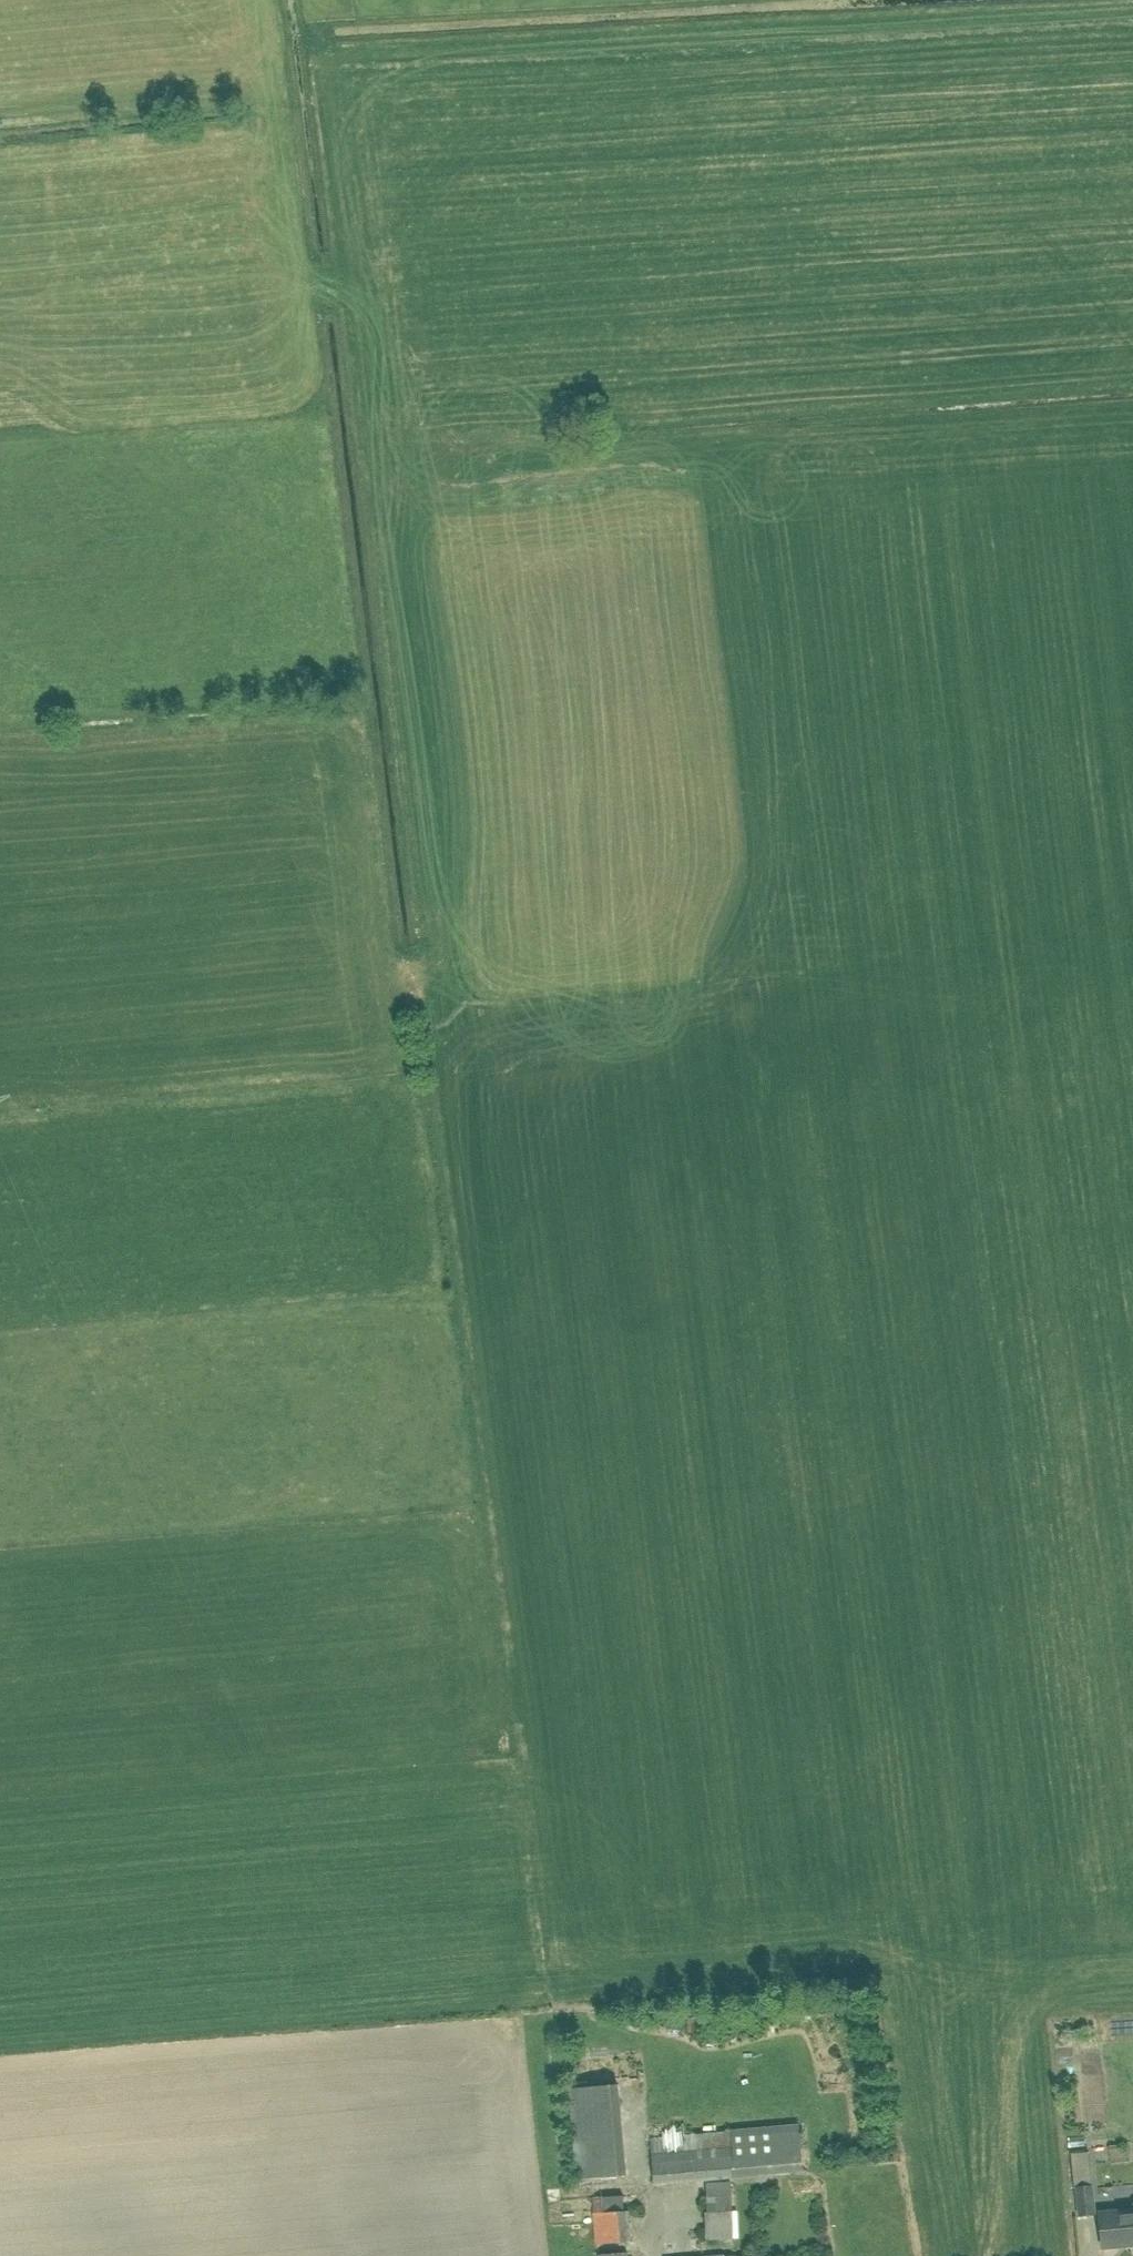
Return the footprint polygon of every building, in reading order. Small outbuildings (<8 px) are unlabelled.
[(793,2004),(777,2006),(780,2022),(796,2019),(793,2004)] [(618,2084),(601,2086),(569,2089),(577,2179),(627,2174),(618,2084)] [(654,2184),(803,2171),(799,2123),(650,2137),(654,2184)] [(1072,2154),(1075,2187),(1078,2215),(1095,2213),(1093,2185),(1092,2185),(1089,2152),(1072,2154)] [(706,2239),(733,2238),(731,2181),(706,2182),(708,2212),(705,2213),(706,2239)] [(592,2196),(593,2213),(596,2244),(631,2241),(628,2210),(624,2211),(622,2195),(602,2197),(601,2195),(592,2196)] [(1098,2212),(1101,2246),(1132,2243),(1132,2204),(1132,2205),(1132,2209),(1098,2212)] [(743,2208),(734,2208),(734,2234),(742,2234),(743,2208)]
